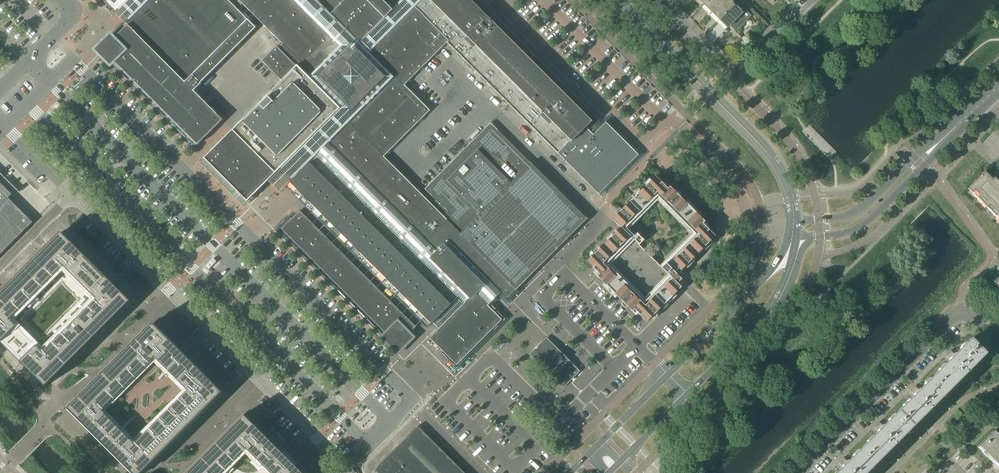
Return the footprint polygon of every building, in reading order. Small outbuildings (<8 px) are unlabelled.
[(112,9),(112,10),(115,12),(118,10),(118,9),(127,0),(103,0),(112,9)] [(128,20),(125,23),(127,25),(111,41),(112,41),(109,47),(109,50),(109,53),(111,57),(110,58),(159,107),(197,145),(222,120),(193,91),(201,83),(200,83),(256,28),(247,19),(247,20),(227,0),(148,0),(128,20)] [(240,2),(247,8),(255,0),(243,0),(240,2)] [(247,8),(259,21),(281,0),(255,0),(247,8)] [(294,0),(281,0),(259,21),(279,40),(307,12),(294,0)] [(330,15),(345,0),(320,0),(318,2),(330,15)] [(352,37),(369,19),(384,3),(381,0),(345,0),(330,15),(352,37)] [(384,3),(392,10),(402,0),(381,0),(384,3)] [(414,7),(448,41),(447,42),(508,104),(598,194),(638,155),(605,123),(600,128),(512,39),(473,0),(420,0),(414,7)] [(712,12),(724,0),(709,0),(704,5),(712,12)] [(720,20),(735,5),(730,0),(724,0),(712,12),(720,20)] [(384,3),(369,19),(376,26),(392,10),(384,3)] [(720,20),(727,27),(727,28),(729,26),(735,32),(747,20),(741,14),(742,13),(735,5),(720,20)] [(414,7),(401,19),(435,54),(447,42),(448,41),(414,7)] [(333,39),(307,12),(279,40),(305,67),(333,39)] [(369,19),(352,37),(359,43),(376,26),(369,19)] [(401,19),(394,26),(421,52),(429,60),(435,54),(401,19)] [(382,38),(382,39),(417,72),(429,60),(421,52),(394,26),(387,33),(382,38)] [(333,39),(305,67),(313,74),(318,68),(341,46),(333,39)] [(394,78),(381,91),(415,124),(425,115),(419,110),(424,105),(404,85),(417,72),(382,39),(369,52),(394,77),(394,78)] [(261,61),(281,81),(281,80),(282,81),(296,67),(276,46),(261,61)] [(281,80),(281,81),(232,130),(275,173),(280,168),(279,167),(302,144),(341,105),(341,99),(326,84),(320,84),(327,77),(323,73),(312,83),(308,78),(296,67),(282,81),(281,80)] [(381,91),(362,110),(396,144),(415,124),(381,91)] [(47,112),(51,116),(61,106),(57,102),(47,112)] [(419,110),(425,115),(429,110),(424,105),(419,110)] [(327,143),(360,177),(382,155),(383,157),(396,144),(362,110),(361,109),(327,143)] [(466,260),(489,283),(499,273),(509,284),(518,275),(524,281),(587,219),(586,218),(532,165),(490,123),(424,189),(435,200),(431,204),(438,211),(447,220),(451,225),(459,234),(476,250),(466,260)] [(275,173),(232,130),(203,158),(247,201),(275,173)] [(289,183),(302,196),(315,183),(330,168),(318,155),(317,155),(289,183)] [(360,177),(386,202),(407,181),(383,157),(382,155),(360,177)] [(337,174),(330,168),(315,183),(322,189),(337,174)] [(979,196),(998,176),(998,175),(997,175),(992,180),(984,172),(967,189),(972,193),(974,191),(979,196)] [(302,196),(315,208),(343,180),(337,174),(322,189),(315,183),(302,196)] [(597,276),(598,278),(605,284),(615,295),(624,303),(632,311),(636,315),(638,313),(643,318),(646,322),(674,294),(679,290),(681,287),(677,284),(681,279),(674,272),(678,268),(681,271),(715,236),(703,224),(705,222),(670,187),(668,189),(655,176),(620,211),(612,219),(621,228),(614,234),(613,235),(611,237),(603,245),(586,262),(595,270),(593,272),(597,276)] [(986,208),(998,195),(998,187),(995,183),(998,179),(998,176),(979,196),(984,201),(982,203),(986,208)] [(315,208),(327,221),(356,193),(343,180),(315,208)] [(386,202),(405,222),(427,200),(407,181),(386,202)] [(32,222),(9,199),(10,199),(0,189),(0,254),(32,222)] [(327,221),(340,234),(368,205),(356,193),(327,221)] [(998,215),(998,213),(998,195),(986,208),(987,209),(989,207),(998,215)] [(405,222),(425,242),(447,220),(438,211),(431,204),(427,200),(405,222)] [(340,234),(353,246),(381,218),(368,205),(340,234)] [(281,229),(291,239),(301,229),(305,232),(313,224),(299,211),(281,229)] [(353,246),(360,254),(388,226),(381,218),(353,246)] [(443,259),(466,260),(476,250),(459,234),(451,225),(447,220),(425,242),(443,259)] [(291,239),(301,249),(319,230),(313,224),(305,232),(301,229),(291,239)] [(360,254),(373,266),(401,238),(388,226),(360,254)] [(301,249),(310,258),(324,244),(328,247),(332,243),(319,230),(301,249)] [(130,301),(61,232),(0,293),(0,342),(39,381),(45,387),(50,382),(130,301)] [(635,240),(639,244),(643,241),(644,240),(641,238),(639,236),(637,233),(634,236),(632,238),(634,240),(635,240)] [(373,266),(393,286),(421,258),(401,238),(373,266)] [(310,258),(320,268),(338,250),(332,243),(328,247),(324,244),(310,258)] [(320,268),(339,287),(349,277),(355,283),(363,275),(338,250),(320,268)] [(202,270),(206,274),(219,260),(215,257),(202,270)] [(393,286),(400,294),(413,281),(429,266),(421,258),(393,286)] [(429,266),(413,281),(420,287),(435,272),(433,270),(429,266)] [(400,294),(413,306),(441,278),(435,272),(420,287),(413,281),(400,294)] [(499,273),(489,283),(497,292),(499,293),(501,291),(507,298),(515,290),(515,291),(524,281),(518,275),(509,284),(499,273)] [(339,287),(368,316),(386,298),(363,275),(355,283),(349,277),(339,287)] [(413,306),(424,317),(428,313),(435,320),(459,296),(441,278),(413,306)] [(495,314),(487,305),(478,297),(478,296),(476,296),(471,296),(465,302),(464,304),(437,330),(429,338),(456,365),(483,338),(501,320),(498,317),(495,314)] [(368,316),(378,326),(396,307),(386,298),(368,316)] [(378,326),(387,335),(397,325),(393,321),(401,313),(396,307),(378,326)] [(397,325),(387,335),(397,345),(415,327),(401,313),(393,321),(397,325)] [(428,313),(424,317),(425,318),(431,324),(435,320),(428,313)] [(67,409),(131,472),(141,472),(222,393),(152,323),(67,409)] [(530,354),(563,388),(580,372),(546,337),(530,354)] [(970,339),(934,375),(949,390),(965,375),(967,372),(985,354),(970,339)] [(934,375),(898,410),(914,426),(949,390),(934,375)] [(898,410),(863,446),(878,461),(914,426),(898,410)] [(185,472),(302,472),(244,415),(185,472)] [(417,426),(407,436),(407,437),(401,443),(400,443),(376,467),(377,468),(377,467),(379,469),(378,469),(382,472),(464,472),(417,426)] [(998,469),(998,438),(993,432),(977,447),(993,462),(990,465),(996,470),(998,468),(998,469)] [(863,446),(853,456),(847,461),(843,457),(838,462),(842,467),(836,472),(866,472),(878,461),(863,446)]
